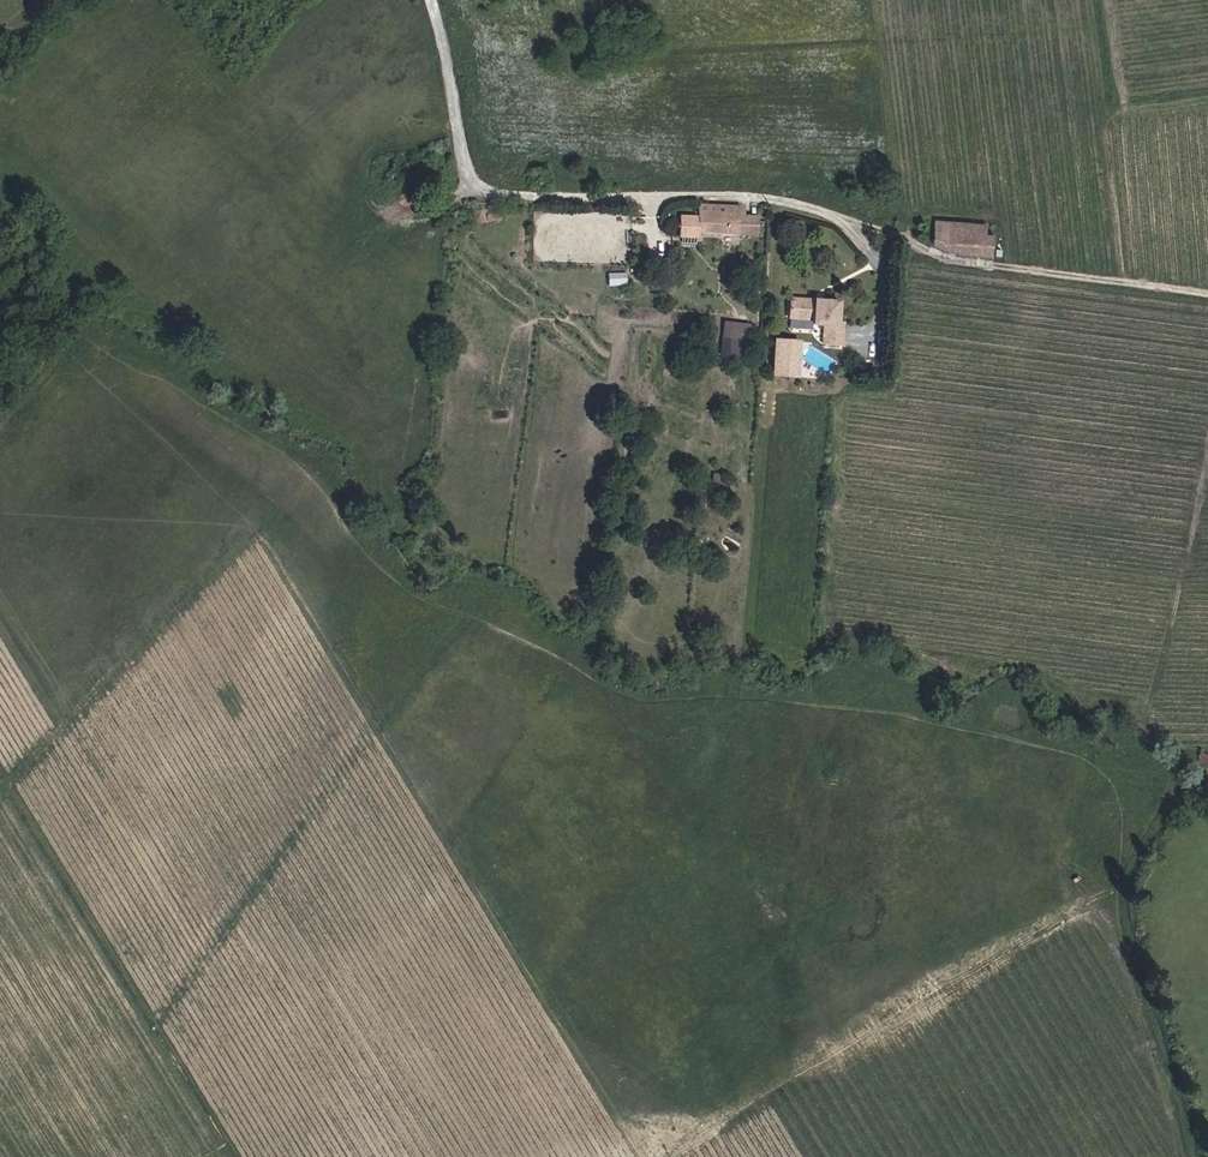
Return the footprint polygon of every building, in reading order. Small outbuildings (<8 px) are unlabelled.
[(697,233),(757,236),(759,218),(740,217),(741,206),(697,204),(697,216),(678,216),(677,237),(697,238),(697,233)] [(958,254),(992,257),(994,234),(986,233),(986,223),(935,219),(932,243),(958,254)] [(845,326),(838,326),(840,305),(823,304),(823,307),(815,306),(815,303),(790,302),(790,322),(815,324),(814,329),(825,329),(824,348),(843,349),(845,326)] [(750,349),(751,328),(724,327),(724,342),(741,343),(741,349),(750,349)] [(775,380),(799,381),(800,347),(777,345),(775,380)]
